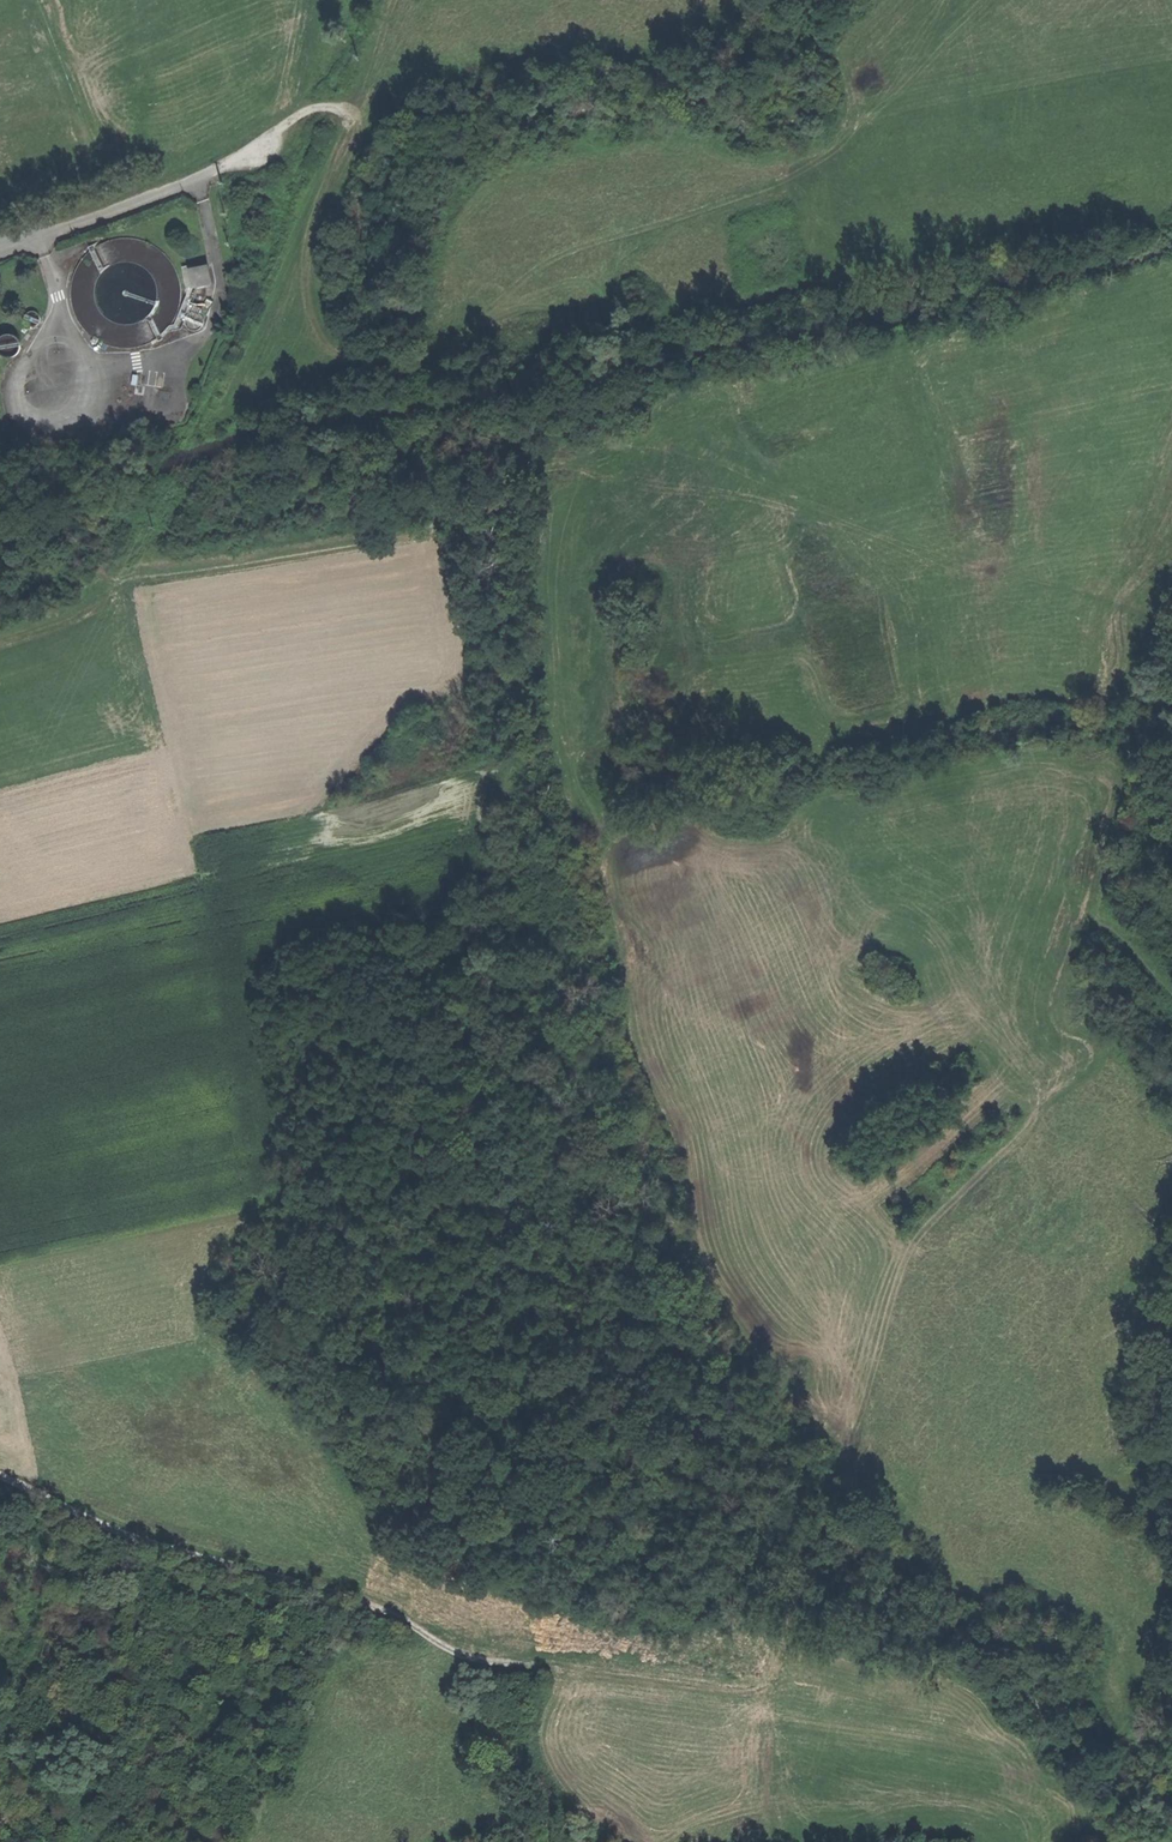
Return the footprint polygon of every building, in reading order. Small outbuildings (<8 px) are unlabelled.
[(162,339),(176,323),(184,303),(184,283),(175,261),(159,246),(137,238),(119,238),(94,249),(81,264),(74,282),(74,304),(82,323),(96,339),(114,347),(139,349),(162,339)] [(187,270),(190,289),(213,285),(210,266),(187,270)] [(36,328),(42,324),(42,317),(38,311),(31,310),(25,315),(24,322),(29,327),(36,328)] [(196,332),(203,328),(206,320),(201,313),(194,311),(187,315),(184,323),(189,330),(196,332)] [(22,351),(23,341),(17,334),(7,333),(0,338),(0,352),(4,357),(14,358),(22,351)]
